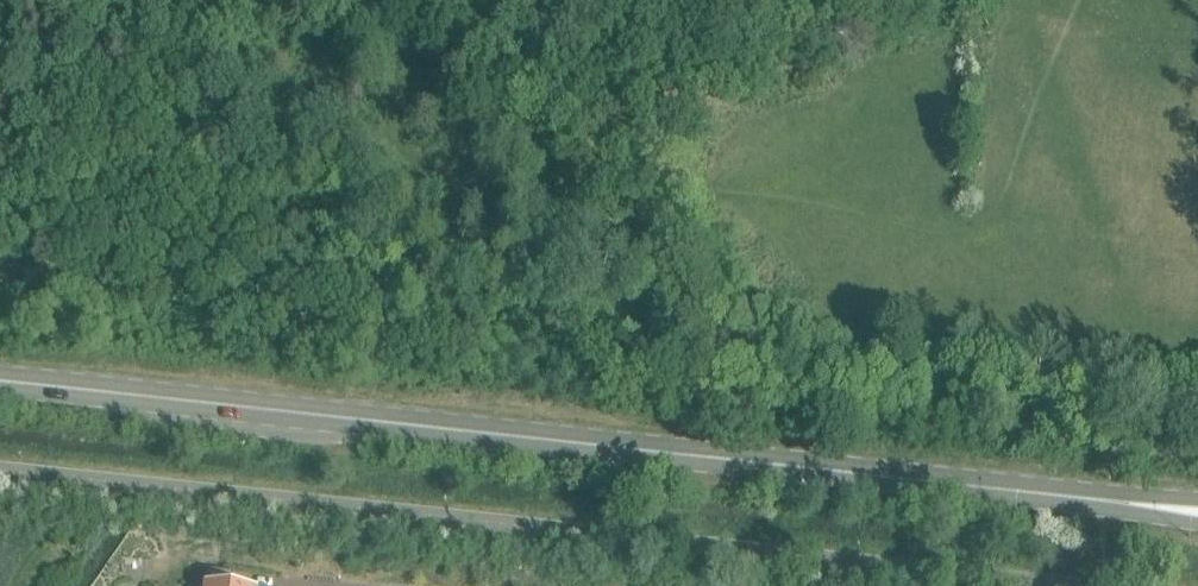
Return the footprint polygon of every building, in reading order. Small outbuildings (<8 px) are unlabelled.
[(233,573),(208,570),(207,585),(232,585),(233,573)]
